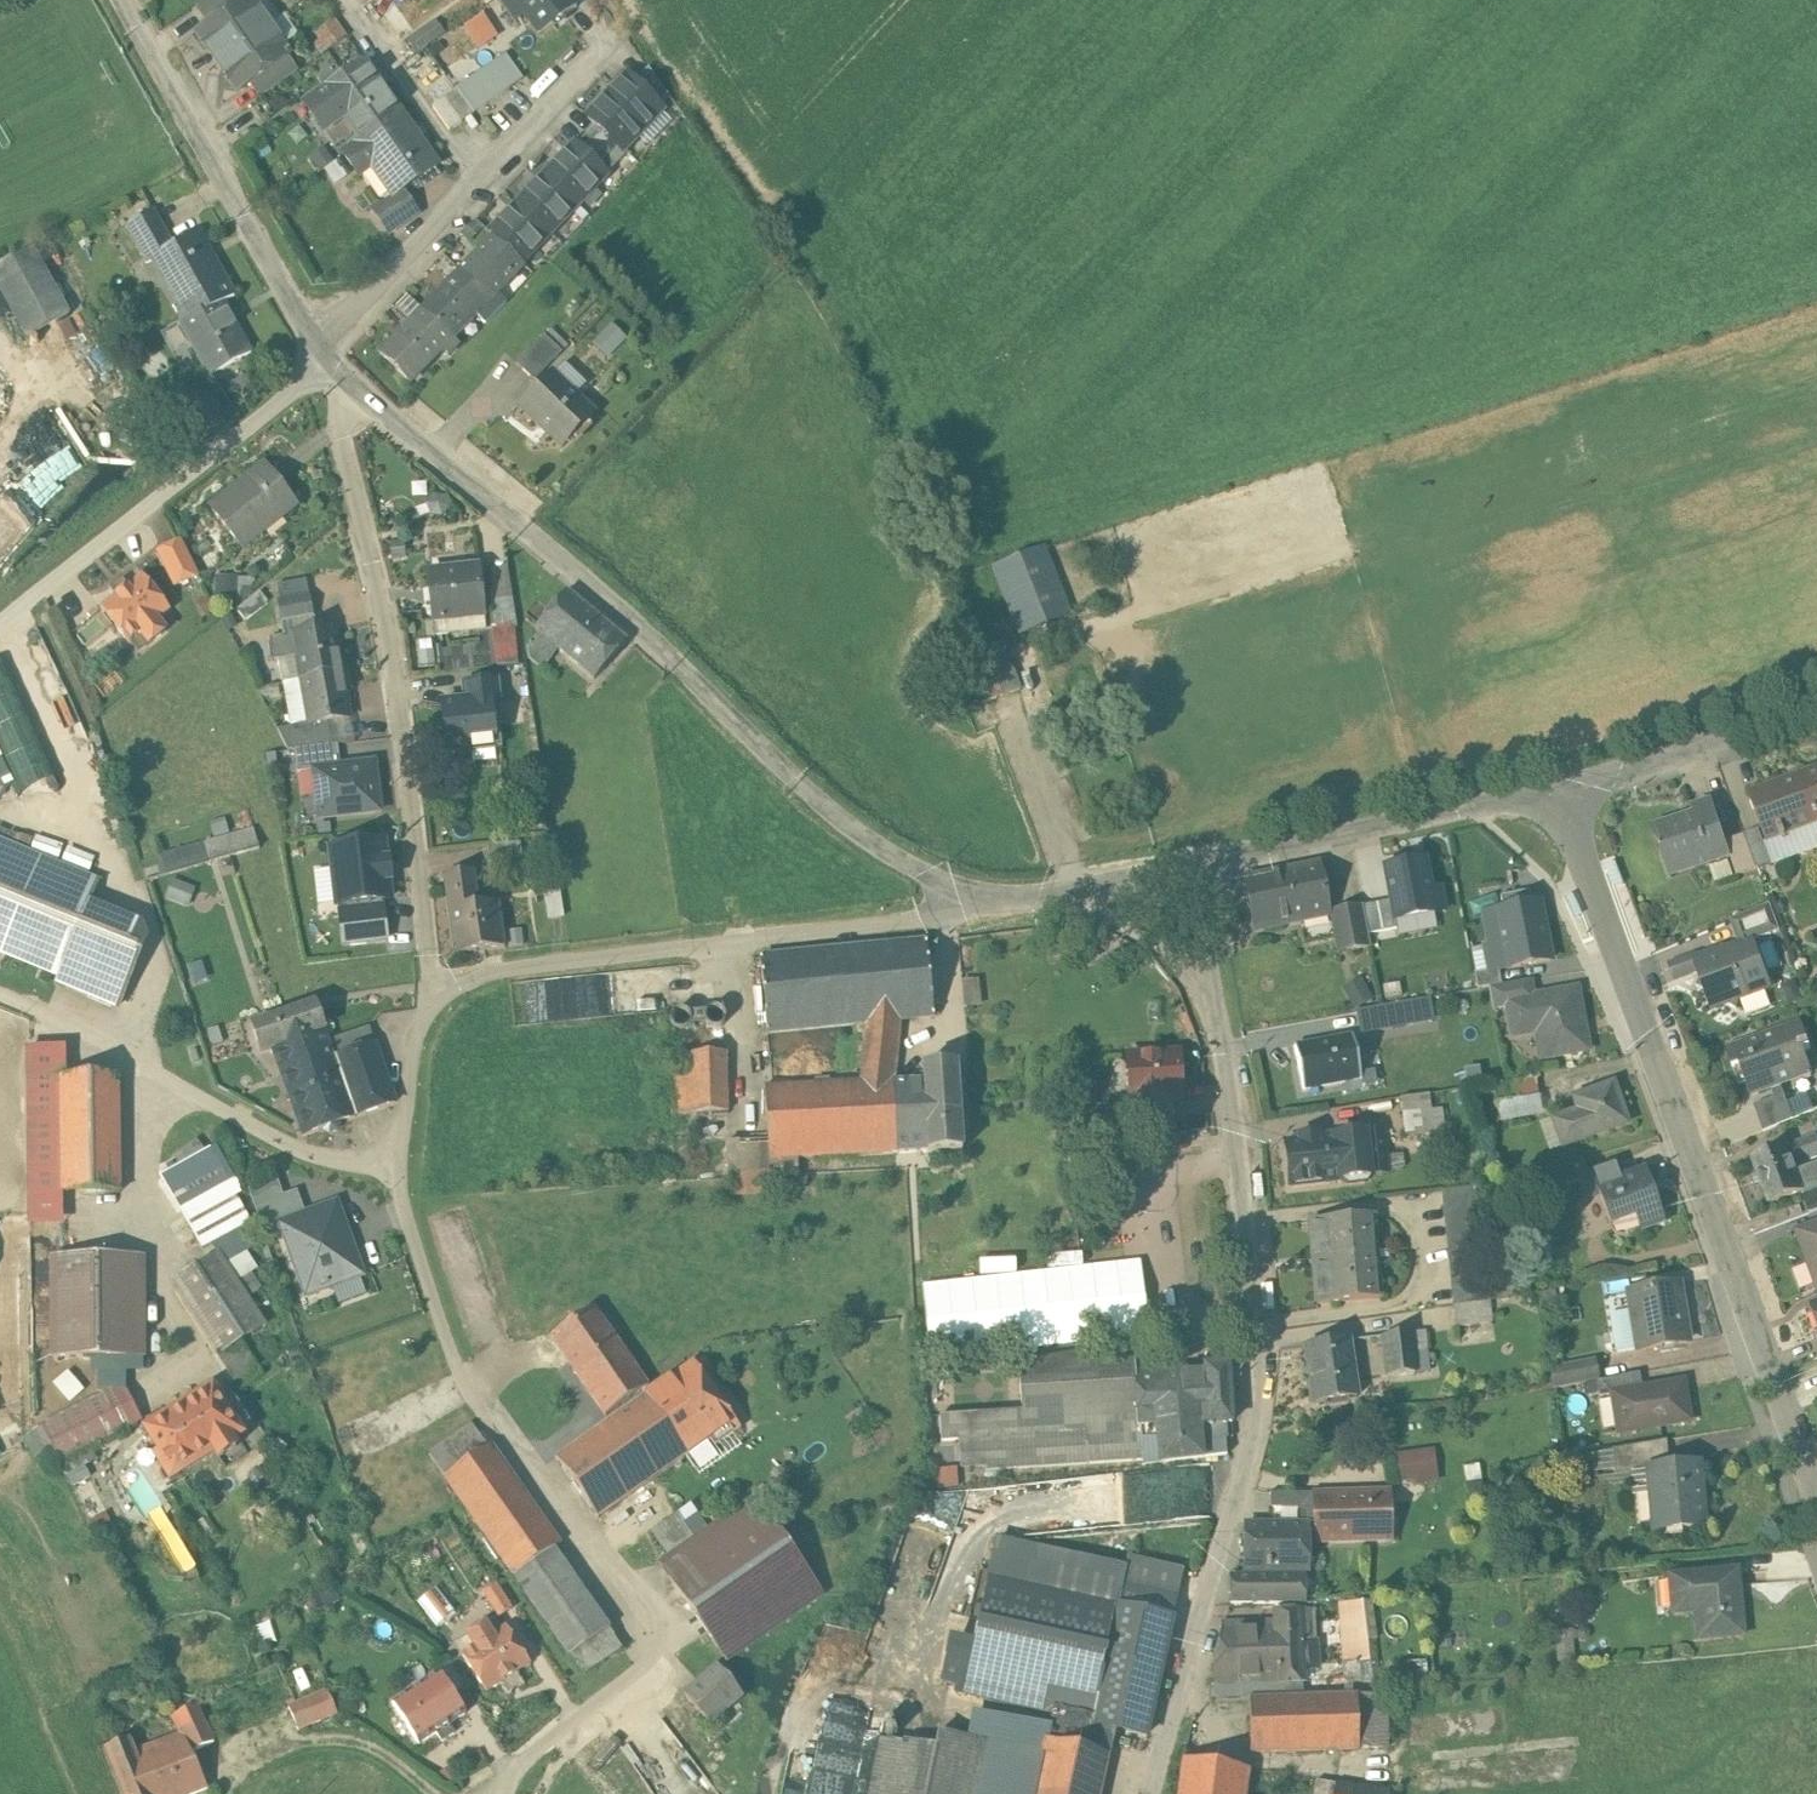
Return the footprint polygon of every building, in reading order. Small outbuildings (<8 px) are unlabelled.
[(196,32),(217,61),(269,25),(251,0),(241,0),(209,23),(196,32)] [(196,6),(209,23),(241,0),(205,0),(196,6)] [(528,12),(525,14),(540,34),(577,8),(576,6),(575,7),(570,0),(520,0),(528,12)] [(487,11),(466,24),(480,48),(501,35),(487,11)] [(438,16),(409,38),(419,51),(448,29),(438,16)] [(321,52),(349,33),(338,18),(311,37),(321,52)] [(269,25),(217,61),(238,91),(251,82),(287,57),(289,55),(269,25)] [(287,57),(251,82),(261,97),(297,72),(287,57)] [(401,114),(365,63),(305,105),(334,145),(356,130),(363,141),(401,114)] [(493,64),(469,81),(485,105),(510,88),(493,64)] [(634,84),(658,106),(668,96),(648,68),(634,84)] [(658,106),(634,84),(627,77),(588,118),(596,126),(623,152),(624,150),(663,111),(658,106)] [(485,105),(469,81),(457,90),(474,113),(485,105)] [(474,113),(457,90),(445,98),(461,122),(474,113)] [(461,122),(445,98),(433,107),(450,131),(461,122)] [(438,166),(401,114),(363,141),(345,154),(359,175),(377,163),(398,192),(399,193),(401,192),(438,166)] [(596,126),(576,147),(606,176),(628,154),(624,150),(623,152),(596,126)] [(546,175),(577,206),(606,176),(576,147),(574,146),(546,175)] [(577,206),(546,175),(518,205),(550,235),(577,206)] [(393,196),(374,209),(390,232),(417,213),(401,192),(399,193),(398,192),(393,195),(393,196)] [(550,235),(518,205),(490,234),(493,237),(521,264),(550,235)] [(154,210),(126,226),(127,227),(128,227),(147,262),(146,262),(147,264),(154,260),(153,258),(173,247),(154,212),(155,212),(154,210)] [(232,295),(198,235),(199,234),(199,232),(173,247),(153,258),(154,260),(188,319),(180,324),(181,324),(233,295),(233,294),(232,295)] [(493,237),(460,272),(489,301),(496,294),(524,267),(521,264),(493,237)] [(0,268),(0,355),(70,316),(33,250),(0,268)] [(489,301),(460,272),(423,310),(453,339),(477,314),(489,301)] [(505,302),(496,294),(489,301),(477,314),(486,322),(505,302)] [(233,295),(181,324),(181,325),(182,325),(209,373),(208,374),(209,375),(251,352),(250,350),(249,351),(222,302),(234,296),(233,295)] [(423,310),(380,354),(410,383),(443,349),(449,355),(459,344),(453,339),(423,310)] [(612,319),(593,341),(609,356),(629,335),(612,319)] [(568,346),(550,329),(544,336),(562,353),(568,346)] [(544,336),(517,364),(535,381),(562,353),(544,336)] [(594,415),(552,374),(520,407),(562,448),(594,415)] [(295,505),(265,467),(264,468),(230,495),(211,510),(241,548),(295,505)] [(155,550),(175,588),(202,574),(182,536),(155,550)] [(1044,547),(993,567),(1020,635),(1071,615),(1044,547)] [(247,566),(225,567),(226,596),(248,595),(247,566)] [(496,661),(519,660),(509,566),(480,569),(487,630),(492,629),(496,661)] [(480,569),(427,574),(433,620),(485,615),(480,569)] [(100,600),(126,639),(137,631),(144,641),(165,627),(159,617),(168,610),(143,572),(100,600)] [(307,579),(277,585),(280,599),(309,594),(307,579)] [(627,641),(567,594),(537,632),(539,634),(559,650),(596,680),(627,641)] [(334,627),(284,635),(284,636),(271,638),(275,661),(297,657),(302,680),(310,725),(350,718),(342,673),(334,627)] [(479,646),(463,648),(463,654),(439,657),(440,671),(496,665),(496,661),(492,629),(487,630),(486,631),(478,632),(479,646)] [(559,650),(539,634),(528,648),(529,656),(544,668),(559,650)] [(1002,644),(969,656),(978,680),(965,685),(934,697),(942,718),(968,708),(1019,689),(1002,644)] [(4,655),(0,656),(0,754),(18,793),(58,775),(4,655)] [(496,682),(466,685),(468,703),(492,700),(498,700),(496,682)] [(468,703),(443,706),(448,754),(470,752),(469,738),(495,735),(492,700),(468,703)] [(374,763),(314,770),(320,818),(380,811),(374,763)] [(1802,777),(1816,818),(1816,772),(1802,777)] [(1752,795),(1769,841),(1816,824),(1816,818),(1802,777),(1752,795)] [(1712,802),(1694,808),(1694,807),(1693,808),(1695,816),(1654,829),(1655,830),(1656,830),(1661,846),(1660,847),(1668,869),(1727,848),(1727,849),(1728,849),(1712,801),(1711,801),(1712,802)] [(216,837),(160,852),(165,871),(261,846),(255,825),(232,831),(228,816),(211,821),(216,837)] [(1772,863),(1760,829),(1745,834),(1758,868),(1772,863)] [(1745,834),(1730,840),(1742,874),(1758,868),(1745,834)] [(0,841),(0,950),(61,975),(91,904),(100,882),(0,841)] [(384,842),(331,849),(338,906),(339,906),(383,901),(390,900),(388,881),(391,881),(388,861),(386,861),(384,842)] [(520,844),(471,851),(473,871),(523,864),(520,844)] [(1319,862),(1244,878),(1255,932),(1330,916),(1319,862)] [(475,873),(444,878),(447,898),(478,893),(475,873)] [(173,878),(168,897),(192,902),(196,884),(173,878)] [(478,893),(447,898),(456,956),(506,948),(499,902),(480,906),(478,893)] [(388,939),(383,901),(339,906),(344,945),(388,939)] [(1547,932),(1541,901),(1491,911),(1497,942),(1547,932)] [(1770,903),(1730,920),(1740,946),(1752,941),(1781,930),(1770,903)] [(137,923),(91,904),(61,975),(58,982),(118,1006),(139,954),(127,949),(137,923)] [(1363,906),(1339,910),(1347,951),(1371,947),(1363,906)] [(1553,962),(1547,932),(1497,942),(1503,972),(1553,962)] [(1740,946),(1697,962),(1703,977),(1698,988),(1736,1005),(1740,998),(1769,987),(1752,941),(1740,946)] [(928,944),(762,959),(768,1032),(868,1023),(863,1084),(766,1087),(770,1140),(726,1144),(728,1174),(771,1172),(771,1175),(797,1174),(796,1159),(899,1154),(895,1083),(899,1020),(934,1017),(928,944)] [(601,972),(602,998),(647,996),(646,970),(601,972)] [(1357,1008),(1375,998),(1363,975),(1344,984),(1357,1008)] [(1532,979),(1489,987),(1493,1009),(1509,1007),(1508,1002),(1535,997),(1532,979)] [(1587,1049),(1576,990),(1535,997),(1508,1002),(1509,1007),(1513,1030),(1537,1025),(1542,1057),(1587,1049)] [(1429,998),(1348,1014),(1352,1033),(1432,1018),(1429,998)] [(317,1004),(252,1027),(261,1051),(277,1045),(323,1029),(326,1028),(317,1004)] [(725,1023),(726,1019),(725,1015),(723,1011),(720,1009),(716,1008),(711,1009),(708,1011),(706,1015),(705,1019),(706,1023),(708,1026),(712,1029),(716,1029),(720,1028),(723,1026),(725,1023)] [(691,1025),(691,1021),(691,1017),(688,1013),(685,1011),(681,1010),(677,1011),(673,1013),(671,1017),(670,1021),(671,1025),(674,1028),(677,1030),(681,1031),(685,1030),(688,1028),(691,1025)] [(368,1025),(327,1040),(334,1058),(337,1057),(357,1114),(395,1101),(368,1025)] [(1796,1025),(1734,1048),(1751,1094),(1812,1071),(1805,1052),(1811,1049),(1810,1044),(1803,1047),(1796,1025)] [(323,1029),(277,1045),(287,1075),(286,1075),(306,1132),(357,1114),(337,1057),(334,1058),(327,1040),(323,1029)] [(1353,1034),(1295,1044),(1304,1090),(1362,1079),(1357,1054),(1353,1034)] [(62,1077),(61,1048),(28,1048),(30,1223),(64,1223),(62,1077)] [(1375,1051),(1357,1054),(1362,1079),(1380,1076),(1375,1051)] [(726,1053),(691,1054),(693,1114),(729,1113),(726,1053)] [(1179,1053),(1128,1056),(1130,1100),(1133,1100),(1169,1099),(1172,1098),(1171,1092),(1181,1092),(1179,1053)] [(691,1054),(669,1056),(673,1116),(693,1114),(691,1054)] [(957,1065),(924,1067),(925,1082),(895,1083),(899,1154),(928,1150),(928,1155),(963,1153),(957,1065)] [(119,1193),(117,1076),(62,1077),(63,1193),(119,1193)] [(1613,1084),(1575,1098),(1579,1111),(1555,1121),(1557,1121),(1565,1144),(1563,1145),(1564,1146),(1627,1123),(1613,1084)] [(1431,1110),(1429,1093),(1401,1097),(1406,1135),(1444,1130),(1442,1109),(1431,1110)] [(1785,1094),(1755,1106),(1764,1132),(1794,1119),(1785,1094)] [(1542,1095),(1500,1099),(1501,1118),(1544,1114),(1542,1095)] [(1169,1099),(1133,1100),(1134,1120),(1170,1118),(1169,1099)] [(1384,1131),(1318,1139),(1318,1134),(1299,1136),(1300,1141),(1286,1143),(1291,1186),(1340,1180),(1346,1185),(1365,1183),(1370,1176),(1370,1175),(1389,1173),(1384,1131)] [(1786,1145),(1793,1163),(1816,1154),(1816,1138),(1815,1133),(1786,1145)] [(176,1153),(184,1165),(208,1150),(200,1137),(176,1153)] [(1117,1141),(1110,1145),(1115,1154),(1122,1150),(1117,1141)] [(1785,1145),(1751,1159),(1769,1203),(1801,1191),(1804,1190),(1796,1170),(1793,1163),(1786,1145),(1785,1145)] [(1615,1160),(1585,1171),(1594,1197),(1600,1195),(1598,1190),(1623,1181),(1615,1160)] [(1796,1170),(1804,1190),(1801,1191),(1803,1194),(1816,1189),(1816,1161),(1796,1170)] [(219,1170),(172,1197),(181,1212),(228,1185),(219,1170)] [(771,1172),(728,1174),(728,1182),(729,1195),(772,1193),(771,1180),(771,1175),(771,1172)] [(1623,1181),(1598,1190),(1600,1195),(1610,1222),(1635,1213),(1640,1228),(1662,1219),(1645,1173),(1623,1181)] [(228,1185),(181,1212),(202,1250),(250,1222),(229,1185),(228,1185)] [(1484,1301),(1472,1187),(1443,1190),(1455,1305),(1484,1301)] [(1803,1194),(1810,1213),(1816,1211),(1816,1189),(1803,1194)] [(282,1223),(307,1293),(362,1274),(337,1204),(282,1223)] [(1376,1217),(1310,1221),(1317,1303),(1383,1299),(1376,1217)] [(1801,1233),(1816,1278),(1816,1227),(1801,1233)] [(263,1325),(218,1255),(177,1281),(222,1351),(263,1325)] [(143,1258),(53,1258),(53,1358),(143,1357),(143,1258)] [(1678,1284),(1629,1292),(1639,1350),(1688,1342),(1678,1284)] [(1484,1301),(1455,1305),(1458,1325),(1492,1320),(1489,1300),(1484,1301)] [(648,1387),(593,1307),(551,1337),(606,1416),(648,1387)] [(1426,1332),(1413,1333),(1414,1351),(1428,1350),(1426,1332)] [(1413,1333),(1381,1336),(1385,1375),(1416,1372),(1414,1351),(1413,1333)] [(1348,1341),(1308,1347),(1308,1348),(1310,1348),(1315,1379),(1312,1379),(1316,1404),(1357,1397),(1348,1341)] [(1079,1354),(1019,1363),(1019,1369),(1019,1373),(1080,1369),(1080,1368),(1079,1354)] [(1594,1360),(1551,1368),(1555,1388),(1597,1381),(1598,1380),(1594,1360)] [(1135,1361),(1098,1364),(1098,1367),(1102,1407),(1136,1405),(1134,1371),(1136,1371),(1135,1361)] [(694,1363),(647,1396),(688,1455),(711,1440),(714,1446),(739,1428),(694,1363)] [(1136,1371),(1134,1371),(1136,1405),(1138,1430),(1140,1430),(1142,1460),(1143,1465),(1203,1458),(1201,1442),(1199,1425),(1232,1423),(1228,1365),(1136,1371)] [(1080,1369),(1019,1373),(1020,1384),(1020,1388),(1022,1411),(1102,1407),(1098,1367),(1080,1368),(1080,1369)] [(1019,1369),(1000,1372),(1002,1386),(1020,1384),(1019,1373),(1019,1369)] [(69,1370),(66,1387),(90,1391),(93,1373),(69,1370)] [(1598,1380),(1597,1381),(1600,1397),(1612,1395),(1612,1393),(1642,1388),(1639,1372),(1598,1380)] [(1642,1388),(1612,1393),(1612,1395),(1618,1433),(1690,1421),(1683,1381),(1642,1388)] [(18,1406),(11,1385),(0,1388),(0,1412),(18,1406)] [(1020,1388),(1009,1388),(1010,1412),(1022,1411),(1020,1388)] [(213,1389),(146,1431),(161,1455),(156,1458),(169,1479),(174,1476),(175,1478),(215,1453),(219,1459),(236,1449),(232,1442),(243,1435),(213,1389)] [(647,1396),(556,1458),(598,1518),(688,1455),(647,1396)] [(90,1399),(39,1425),(56,1459),(107,1434),(90,1399)] [(1010,1412),(940,1415),(941,1440),(959,1439),(960,1455),(985,1453),(985,1465),(986,1469),(1142,1460),(1140,1430),(1138,1430),(1136,1405),(1102,1407),(1022,1411),(1010,1412)] [(1225,1439),(1201,1442),(1203,1458),(1227,1455),(1225,1439)] [(493,1444),(446,1476),(515,1575),(561,1543),(493,1444)] [(1400,1482),(1441,1480),(1440,1448),(1398,1450),(1400,1482)] [(985,1453),(960,1455),(960,1466),(985,1465),(985,1453)] [(1698,1464),(1648,1469),(1654,1532),(1704,1527),(1698,1464)] [(934,1488),(959,1488),(959,1467),(935,1466),(934,1488)] [(1390,1492),(1314,1494),(1315,1522),(1316,1541),(1391,1539),(1390,1492)] [(1313,1493),(1270,1493),(1271,1507),(1300,1507),(1300,1522),(1315,1522),(1314,1494),(1313,1493)] [(670,1557),(660,1564),(727,1660),(822,1594),(780,1533),(755,1498),(696,1539),(670,1557)] [(678,1513),(652,1531),(670,1557),(696,1539),(678,1513)] [(1307,1526),(1245,1526),(1244,1572),(1309,1572),(1307,1526)] [(611,1629),(555,1549),(515,1576),(571,1656),(611,1629)] [(1048,1550),(1037,1602),(988,1591),(967,1686),(1054,1706),(1044,1755),(938,1733),(935,1748),(881,1737),(870,1793),(1102,1793),(1116,1728),(1147,1735),(1182,1572),(1130,1560),(1128,1568),(1048,1550)] [(1738,1571),(1670,1576),(1672,1614),(1696,1612),(1698,1640),(1744,1637),(1738,1571)] [(1305,1603),(1304,1577),(1233,1578),(1231,1604),(1305,1603)] [(484,1590),(498,1615),(514,1606),(500,1580),(484,1590)] [(1344,1661),(1372,1659),(1369,1599),(1341,1600),(1344,1661)] [(1275,1612),(1276,1623),(1222,1625),(1222,1628),(1210,1682),(1209,1683),(1210,1686),(1303,1682),(1302,1669),(1317,1668),(1316,1644),(1301,1645),(1299,1610),(1275,1612)] [(474,1648),(463,1654),(487,1692),(501,1683),(507,1693),(522,1683),(515,1673),(529,1664),(506,1627),(494,1635),(486,1623),(466,1636),(474,1648)] [(743,1696),(717,1664),(683,1694),(710,1725),(743,1696)] [(440,1672),(392,1702),(419,1743),(436,1732),(442,1741),(455,1733),(449,1724),(466,1712),(440,1672)] [(1303,1682),(1210,1686),(1210,1700),(1249,1699),(1304,1697),(1303,1682)] [(327,1691),(289,1707),(298,1730),(337,1713),(327,1691)] [(1304,1697),(1249,1699),(1250,1752),(1389,1748),(1387,1695),(1304,1697)] [(213,1743),(197,1706),(177,1716),(182,1728),(193,1752),(213,1743)] [(661,1719),(620,1746),(653,1793),(718,1793),(661,1719)] [(132,1749),(130,1742),(110,1751),(125,1788),(128,1793),(190,1793),(207,1787),(193,1752),(182,1728),(132,1749)] [(861,1761),(862,1738),(820,1736),(819,1760),(861,1761)] [(1182,1761),(1177,1793),(1247,1793),(1250,1770),(1182,1761)] [(1317,1779),(1314,1793),(1334,1793),(1336,1782),(1317,1779)] [(1336,1782),(1334,1793),(1389,1793),(1389,1791),(1336,1782)]
